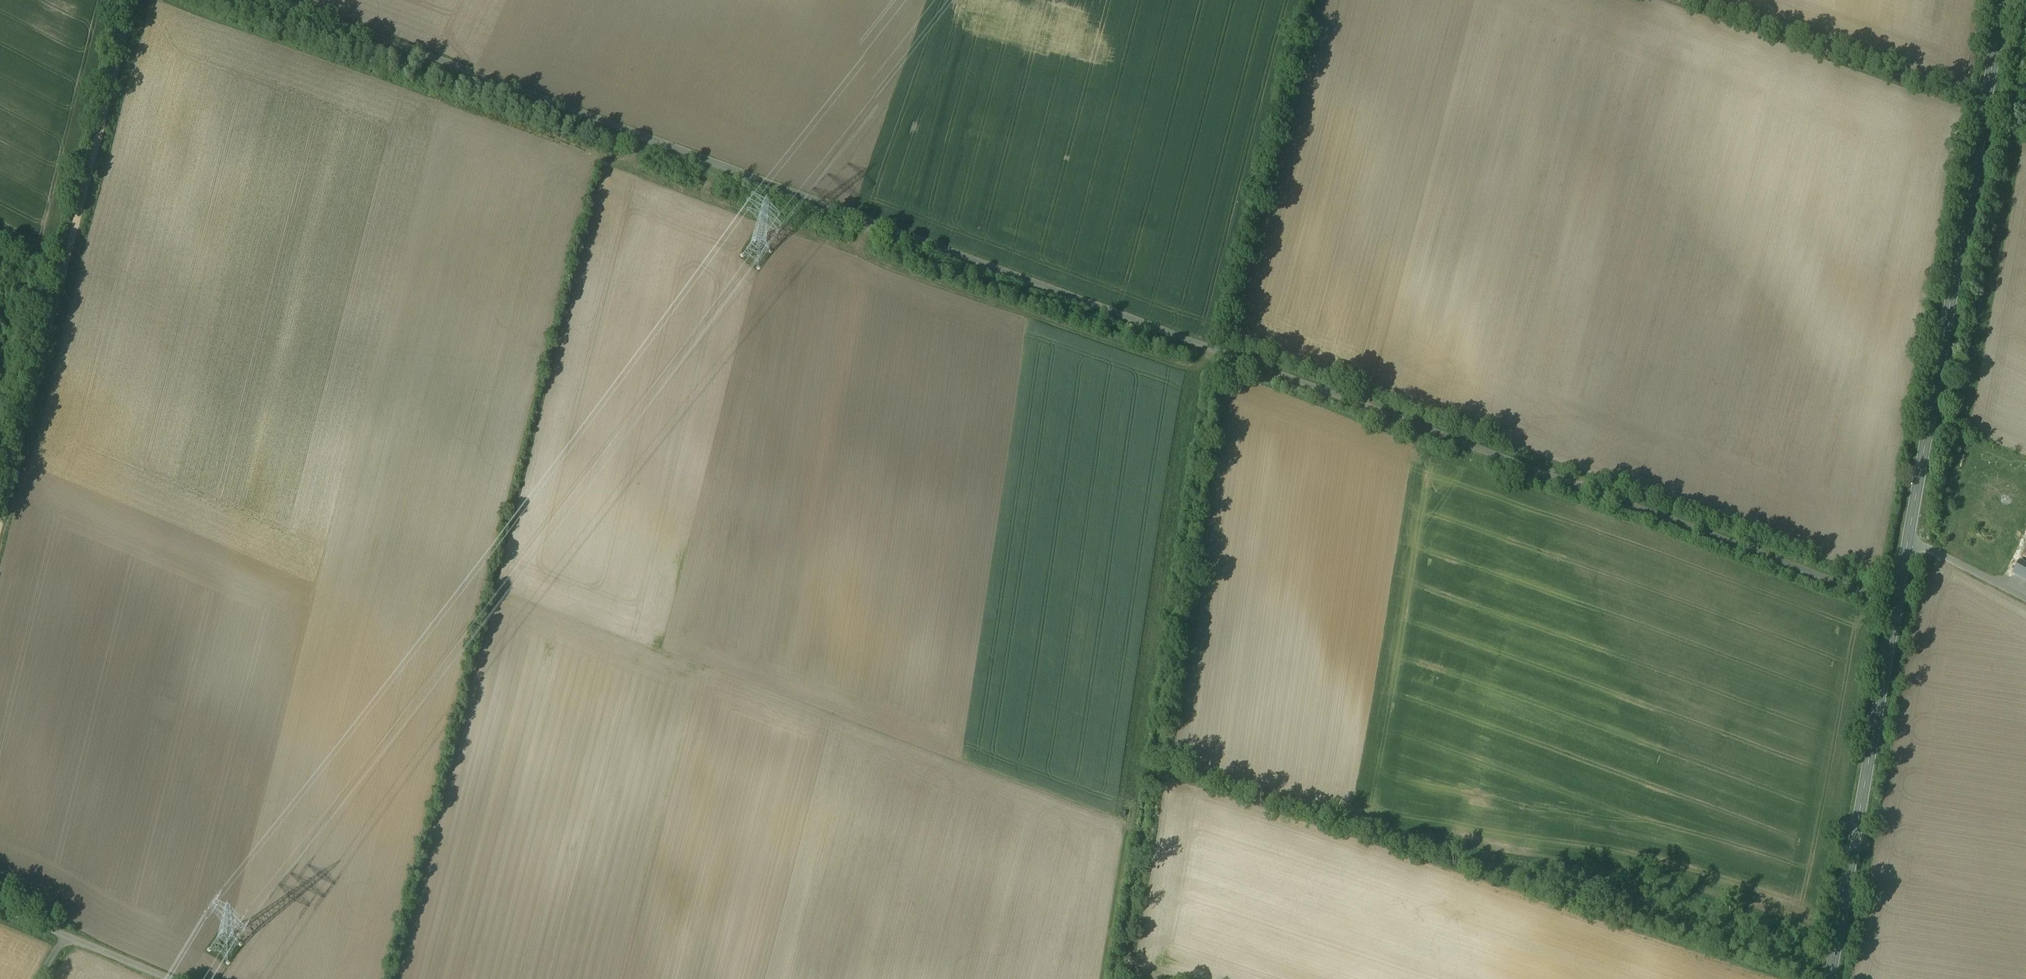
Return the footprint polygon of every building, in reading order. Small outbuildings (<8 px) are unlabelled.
[(2019,560),(2013,572),(2025,579),(2025,564),(2019,560)]
